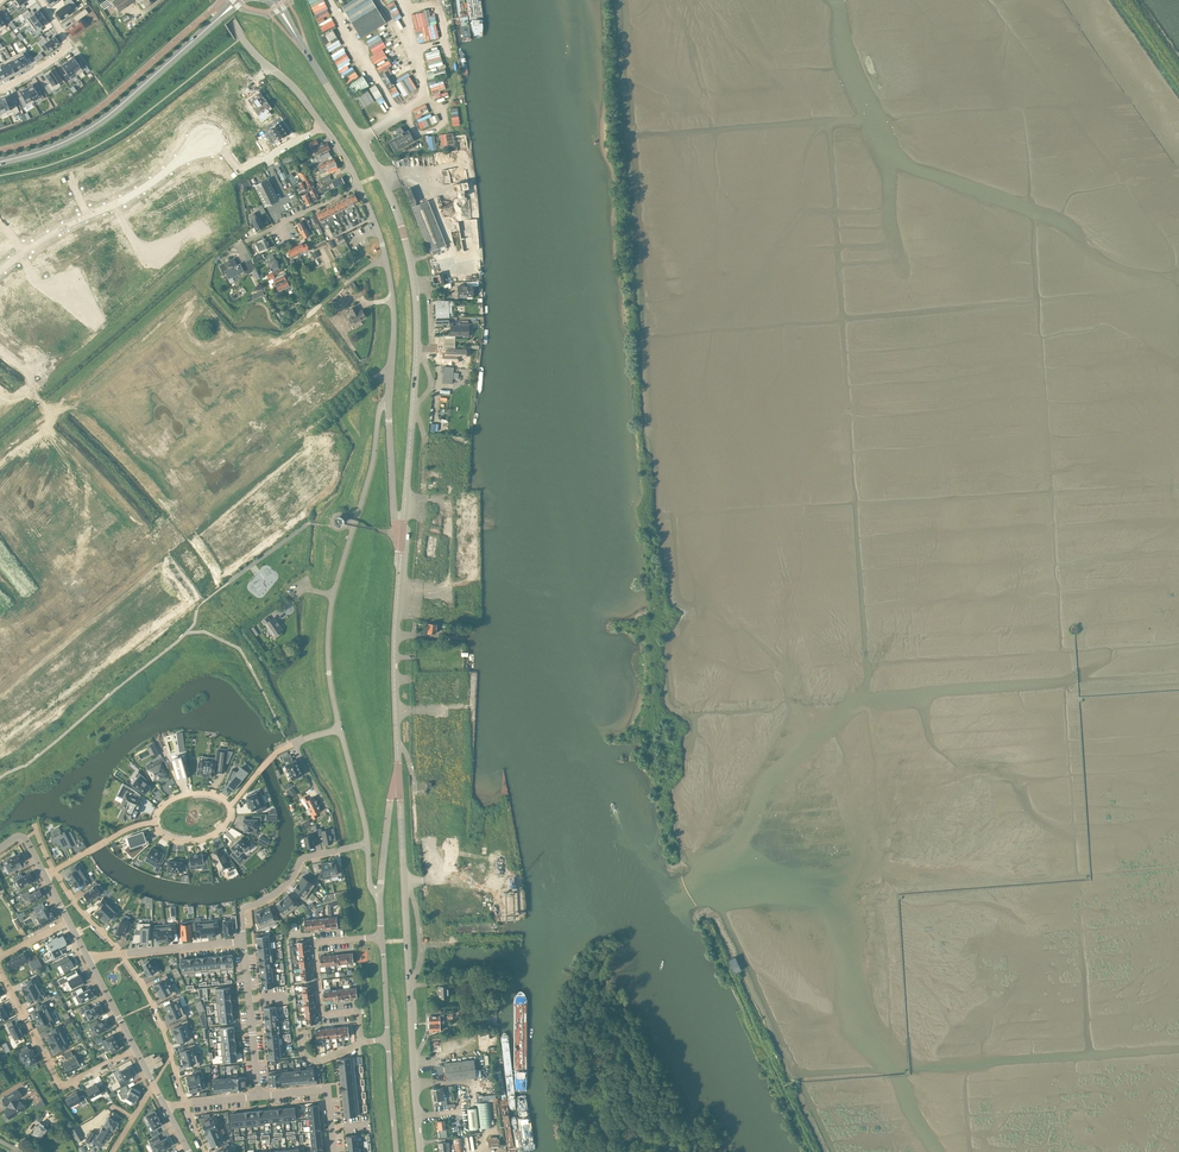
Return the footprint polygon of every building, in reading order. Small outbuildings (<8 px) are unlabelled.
[(12,2),(19,11),(25,6),(23,3),(27,0),(14,0),(12,2)] [(64,2),(66,5),(56,12),(62,20),(74,11),(73,11),(68,4),(72,1),(71,0),(66,0),(64,2)] [(112,3),(118,12),(135,0),(116,0),(112,3)] [(361,37),(386,22),(372,0),(354,0),(342,7),(361,37)] [(75,22),(67,28),(72,36),(84,27),(80,23),(84,20),(82,18),(88,13),(85,8),(72,17),(75,22)] [(29,12),(23,16),(29,25),(43,15),(40,12),(38,10),(39,10),(39,9),(31,15),(29,12)] [(43,15),(29,25),(36,35),(42,30),(40,27),(47,21),(45,19),(46,19),(43,15)] [(45,39),(39,43),(41,46),(40,46),(45,52),(48,50),(48,51),(48,50),(54,46),(54,47),(58,44),(57,43),(58,42),(59,43),(59,42),(54,36),(47,42),(45,39)] [(16,54),(22,67),(28,64),(29,64),(28,63),(28,62),(27,61),(25,58),(29,56),(25,50),(16,55),(16,54)] [(16,54),(10,57),(17,71),(17,70),(18,69),(19,69),(20,69),(19,69),(22,67),(16,54)] [(10,58),(5,61),(12,74),(15,72),(16,71),(17,71),(10,57),(10,58)] [(68,61),(67,62),(77,75),(86,69),(81,62),(78,64),(73,57),(72,58),(71,58),(68,60),(68,61)] [(6,76),(9,74),(10,74),(10,73),(11,73),(11,74),(12,74),(5,61),(0,63),(0,66),(6,76)] [(61,65),(61,66),(66,73),(63,75),(68,82),(77,75),(67,62),(61,66),(61,65)] [(235,67),(222,76),(223,76),(228,83),(227,83),(228,83),(233,79),(233,80),(234,80),(234,79),(240,75),(239,75),(234,68),(235,67)] [(445,68),(428,73),(429,79),(446,74),(445,68)] [(47,85),(44,86),(48,93),(51,91),(60,85),(58,82),(59,82),(59,81),(58,82),(54,76),(55,75),(53,72),(52,72),(51,71),(51,70),(44,75),(45,75),(50,82),(47,84),(47,85)] [(385,72),(380,75),(387,87),(392,84),(385,72)] [(362,75),(347,85),(354,96),(369,86),(362,75)] [(407,77),(396,84),(404,96),(414,90),(407,77)] [(32,85),(26,88),(33,102),(39,99),(40,100),(44,98),(40,90),(36,92),(32,84),(32,85)] [(375,84),(369,88),(376,100),(382,96),(375,84)] [(19,91),(23,99),(20,101),(23,107),(33,102),(26,88),(25,89),(24,88),(20,90),(21,91),(20,91),(19,91)] [(258,94),(249,100),(252,104),(255,107),(254,108),(259,115),(262,113),(264,116),(270,112),(267,108),(268,108),(267,107),(268,107),(265,102),(264,102),(264,101),(263,102),(261,99),(261,98),(258,94)] [(8,96),(1,99),(7,113),(13,111),(14,113),(19,111),(16,104),(12,106),(8,96)] [(224,97),(210,106),(215,112),(222,107),(224,110),(231,106),(224,97)] [(180,110),(175,115),(185,127),(191,122),(184,114),(187,111),(182,106),(179,108),(180,110)] [(227,114),(220,118),(224,124),(225,124),(236,116),(237,116),(231,106),(224,110),(227,114)] [(259,115),(254,108),(253,108),(261,121),(271,114),(270,112),(264,116),(262,113),(259,115)] [(168,117),(165,120),(170,126),(172,123),(179,131),(185,127),(175,115),(169,119),(168,117)] [(236,116),(225,124),(229,130),(235,126),(237,129),(244,125),(241,121),(240,122),(236,116)] [(272,130),(268,132),(274,141),(278,139),(279,140),(287,135),(279,122),(271,128),(272,130)] [(164,130),(157,135),(169,148),(175,143),(167,134),(171,131),(165,125),(162,128),(164,130)] [(240,133),(232,138),(236,144),(249,135),(245,130),(246,129),(244,125),(237,129),(240,133)] [(398,136),(389,141),(395,152),(414,141),(409,130),(405,132),(401,127),(396,130),(398,136)] [(155,138),(145,146),(157,159),(159,156),(160,157),(164,154),(157,146),(160,143),(155,138)] [(316,139),(309,143),(310,147),(311,149),(313,149),(316,156),(321,154),(320,152),(329,149),(327,143),(318,146),(317,144),(318,144),(316,139)] [(247,143),(240,148),(242,151),(238,154),(242,161),(254,154),(247,143)] [(139,150),(133,156),(144,169),(150,164),(144,156),(147,153),(142,147),(138,149),(139,150)] [(329,151),(315,157),(317,161),(331,155),(331,154),(329,151)] [(319,171),(336,164),(334,158),(320,164),(321,166),(318,167),(319,171)] [(212,165),(208,167),(211,172),(208,174),(213,181),(216,179),(215,178),(224,172),(216,161),(211,164),(212,165)] [(287,178),(280,163),(275,165),(283,180),(287,178)] [(338,169),(336,164),(319,171),(320,174),(328,170),(329,172),(338,169)] [(193,166),(187,171),(196,184),(202,180),(203,183),(207,180),(202,173),(199,175),(193,166)] [(187,171),(181,175),(187,184),(184,186),(188,192),(191,190),(190,188),(196,184),(187,171)] [(301,173),(300,173),(305,182),(306,185),(307,185),(309,184),(304,172),(301,173)] [(98,173),(87,177),(89,182),(87,183),(93,196),(102,192),(100,188),(101,188),(100,187),(103,185),(104,187),(98,173)] [(291,173),(288,175),(293,186),(297,185),(296,183),(298,182),(296,178),(294,179),(291,173)] [(300,173),(299,174),(302,181),(299,183),(305,195),(302,196),(307,205),(312,202),(314,201),(311,195),(309,196),(308,193),(310,192),(306,185),(305,182),(300,173)] [(320,194),(335,187),(344,183),(341,177),(332,182),(328,184),(318,189),(320,194)] [(174,179),(168,183),(173,190),(170,192),(174,199),(183,192),(174,179)] [(274,202),(278,200),(268,179),(255,185),(265,206),(269,204),(270,206),(274,203),(274,202)] [(312,195),(311,195),(314,201),(320,198),(312,182),(309,184),(307,185),(312,195)] [(405,190),(411,205),(416,202),(411,188),(405,190)] [(161,190),(155,193),(161,204),(161,205),(162,207),(172,202),(168,195),(165,197),(161,190)] [(155,193),(149,196),(155,208),(156,207),(161,205),(161,204),(155,193)] [(355,193),(349,196),(354,204),(356,203),(359,208),(361,207),(355,193)] [(149,196),(144,199),(151,212),(156,209),(156,207),(155,208),(149,196)] [(349,196),(345,198),(351,212),(353,211),(351,205),(354,204),(349,196)] [(345,198),(340,200),(344,209),(347,214),(351,212),(345,198)] [(144,199),(138,203),(144,214),(145,215),(151,212),(144,199)] [(340,200),(335,203),(342,216),(344,215),(341,210),(344,209),(340,200)] [(412,207),(430,251),(446,245),(428,200),(412,207)] [(138,203),(132,206),(136,213),(133,215),(136,222),(140,220),(139,217),(144,214),(138,203)] [(335,203),(330,205),(334,214),(337,212),(340,217),(342,216),(335,203)] [(257,206),(258,206),(261,214),(266,212),(262,204),(257,206)] [(330,205),(325,208),(332,221),(334,220),(332,215),(334,214),(330,205)] [(325,208),(321,210),(327,224),(332,221),(325,208)] [(323,226),(327,224),(321,210),(316,212),(323,226)] [(186,211),(180,214),(188,227),(194,223),(186,211)] [(253,214),(249,217),(251,220),(252,220),(257,231),(258,230),(259,231),(261,230),(261,229),(269,224),(267,219),(262,222),(256,211),(252,214),(253,214)] [(180,214),(174,218),(182,231),(188,227),(180,214)] [(110,217),(103,220),(109,235),(120,230),(116,222),(113,224),(110,217)] [(297,223),(300,231),(306,228),(306,227),(310,225),(306,217),(302,220),(302,221),(297,223)] [(99,230),(96,232),(99,239),(109,235),(103,220),(96,223),(99,230)] [(310,225),(306,227),(306,228),(300,231),(304,238),(310,235),(307,229),(311,227),(310,226),(310,225)] [(152,231),(146,232),(149,242),(162,238),(160,231),(153,233),(152,231)] [(73,234),(65,238),(70,250),(78,247),(73,234)] [(263,236),(254,240),(257,247),(257,249),(258,251),(259,251),(261,250),(262,251),(270,247),(266,238),(264,239),(263,236)] [(128,237),(114,244),(118,250),(131,243),(128,237)] [(54,243),(48,247),(56,259),(55,259),(56,260),(66,254),(61,247),(58,249),(54,243)] [(131,243),(118,250),(121,256),(134,248),(131,243)] [(302,243),(295,246),(298,252),(299,252),(305,249),(306,251),(310,250),(306,243),(303,244),(302,243)] [(352,254),(350,250),(348,245),(345,246),(348,251),(346,251),(336,257),(338,262),(348,256),(348,257),(352,254)] [(295,246),(288,250),(291,256),(297,253),(298,256),(298,257),(301,256),(301,255),(299,252),(298,252),(295,246)] [(48,247),(42,251),(46,257),(42,259),(46,265),(50,263),(55,259),(56,259),(48,247)] [(134,248),(121,256),(124,261),(125,261),(125,260),(137,254),(134,248)] [(137,254),(125,260),(125,261),(128,266),(140,259),(137,254)] [(258,257),(252,259),(254,263),(260,260),(260,259),(264,258),(262,254),(258,256),(258,257)] [(273,255),(263,259),(265,262),(267,261),(269,265),(270,268),(271,268),(273,272),(279,269),(278,265),(279,264),(275,257),(275,258),(273,255)] [(251,260),(241,265),(240,263),(237,265),(234,258),(220,266),(224,274),(225,273),(228,279),(244,271),(245,272),(255,268),(251,260)] [(128,266),(127,267),(130,273),(143,265),(140,259),(128,266)] [(94,261),(80,268),(84,275),(85,274),(97,267),(94,261)] [(97,267),(85,274),(88,279),(100,272),(97,267)] [(143,270),(136,274),(141,284),(150,279),(150,280),(154,278),(153,277),(157,275),(153,269),(145,273),(143,270)] [(273,287),(287,280),(286,279),(288,278),(285,271),(277,275),(278,278),(273,280),(274,282),(272,283),(272,284),(273,287)] [(100,272),(88,279),(91,285),(103,278),(100,272)] [(11,274),(1,283),(5,288),(12,283),(13,286),(18,282),(11,274)] [(103,278),(91,285),(94,291),(107,284),(103,278)] [(26,279),(17,291),(23,296),(24,293),(32,284),(26,279)] [(273,287),(270,288),(273,294),(276,292),(277,294),(279,295),(281,295),(282,294),(283,292),(284,291),(283,289),(285,288),(286,292),(293,288),(290,282),(288,283),(287,280),(273,287)] [(32,284),(24,293),(29,297),(37,288),(32,284)] [(107,284),(94,291),(97,296),(110,290),(107,284)] [(458,286),(458,296),(472,296),(472,286),(472,285),(468,285),(458,286)] [(29,297),(27,299),(32,303),(42,291),(37,288),(29,297)] [(262,290),(252,294),(255,299),(264,294),(262,290)] [(42,291),(32,303),(37,307),(47,295),(42,291)] [(103,301),(97,304),(100,311),(113,303),(110,298),(111,297),(109,294),(102,298),(103,301)] [(47,295),(37,307),(43,312),(52,300),(47,295)] [(445,300),(435,300),(435,306),(436,306),(436,318),(449,317),(448,306),(453,305),(453,301),(445,301),(445,300)] [(51,306),(46,312),(49,315),(49,314),(55,318),(64,307),(64,306),(59,302),(54,308),(51,306)] [(113,303),(100,311),(104,317),(110,313),(112,317),(119,313),(117,309),(113,303)] [(351,316),(349,317),(348,319),(350,323),(353,324),(355,323),(366,317),(362,309),(359,311),(356,306),(349,310),(352,315),(351,316)] [(64,307),(55,318),(60,322),(60,323),(63,326),(68,319),(65,317),(70,311),(64,307)] [(70,320),(65,326),(68,329),(69,328),(74,333),(83,321),(77,316),(73,322),(70,320)] [(449,320),(436,321),(436,326),(449,326),(451,326),(450,335),(444,335),(443,348),(451,348),(455,348),(455,335),(464,336),(464,337),(468,337),(468,336),(468,324),(459,324),(459,323),(456,323),(456,326),(453,326),(453,323),(449,323),(449,320)] [(83,321),(74,333),(82,339),(87,333),(84,331),(88,325),(83,321)] [(0,336),(0,340),(4,343),(15,330),(6,323),(1,328),(4,331),(0,336)] [(19,334),(10,345),(16,350),(21,343),(25,345),(29,340),(26,337),(24,339),(19,334)] [(28,348),(23,354),(29,358),(38,347),(29,340),(25,345),(28,348)] [(29,358),(28,359),(34,363),(39,357),(42,359),(47,354),(38,347),(29,358)] [(462,350),(446,349),(446,353),(443,353),(443,355),(443,362),(449,362),(449,363),(455,364),(455,362),(458,362),(458,358),(459,358),(459,357),(462,357),(462,350)] [(47,362),(41,369),(47,374),(50,371),(50,372),(53,368),(52,368),(57,362),(51,358),(52,357),(49,354),(44,360),(47,362)] [(442,383),(452,384),(453,367),(444,366),(442,383)] [(150,412),(142,421),(147,426),(155,417),(150,412)] [(140,458),(137,460),(141,465),(149,460),(151,463),(157,458),(155,455),(151,458),(146,453),(143,456),(142,455),(139,457),(140,458)] [(268,616),(261,621),(264,625),(265,624),(274,635),(282,629),(274,617),(270,620),(268,616)] [(437,624),(429,623),(428,632),(436,633),(437,624)] [(183,732),(177,733),(177,734),(178,734),(180,751),(185,751),(186,751),(183,732)] [(197,773),(197,774),(198,774),(203,775),(203,776),(208,777),(208,775),(213,776),(214,776),(214,775),(214,771),(216,771),(216,772),(224,773),(225,762),(228,763),(232,751),(227,751),(227,749),(218,748),(217,763),(216,763),(215,763),(210,762),(210,761),(205,760),(205,762),(199,761),(197,773)] [(290,754),(283,757),(285,762),(288,761),(289,763),(285,765),(292,780),(303,775),(296,760),(293,761),(292,759),(290,754)] [(184,755),(172,758),(177,779),(183,778),(187,777),(188,777),(187,774),(189,774),(187,765),(185,756),(184,756),(184,755)] [(153,767),(149,769),(150,772),(149,772),(152,778),(153,777),(153,779),(154,779),(159,777),(159,778),(164,776),(163,774),(167,772),(166,770),(168,769),(163,757),(154,762),(156,766),(153,767)] [(232,769),(225,784),(231,787),(231,786),(235,789),(232,792),(233,792),(252,768),(252,767),(248,772),(241,766),(237,771),(232,769)] [(137,777),(132,784),(135,787),(140,791),(141,791),(145,794),(147,791),(148,791),(151,787),(143,780),(145,778),(138,772),(135,776),(137,777)] [(118,795),(124,798),(122,801),(121,803),(119,807),(123,808),(119,817),(126,821),(128,816),(133,819),(135,815),(136,814),(138,811),(138,810),(142,801),(139,799),(141,795),(124,783),(118,795)] [(293,786),(286,791),(290,798),(298,793),(293,786)] [(267,809),(265,803),(261,805),(258,797),(261,796),(259,790),(251,793),(252,794),(247,796),(246,796),(247,797),(248,801),(248,802),(248,803),(249,802),(250,804),(249,805),(249,806),(250,805),(252,810),(252,811),(253,811),(253,810),(256,809),(257,813),(267,809)] [(309,808),(317,804),(313,797),(308,799),(306,796),(300,799),(302,803),(306,802),(309,808)] [(321,811),(317,804),(309,808),(313,815),(312,816),(313,819),(317,817),(315,814),(321,811)] [(243,825),(245,825),(245,831),(248,831),(249,831),(252,831),(252,828),(257,828),(257,820),(261,820),(261,816),(253,816),(253,820),(243,820),(243,825)] [(54,829),(50,831),(50,832),(51,831),(54,837),(53,837),(51,838),(54,842),(53,842),(54,845),(55,845),(55,844),(57,843),(58,843),(60,842),(60,843),(61,844),(62,846),(63,848),(63,849),(64,850),(63,849),(66,848),(70,846),(76,843),(76,844),(70,831),(67,833),(66,830),(63,832),(61,833),(60,832),(59,832),(57,828),(54,829)] [(321,828),(317,829),(319,836),(323,835),(324,844),(332,843),(330,829),(322,831),(321,828)] [(318,840),(316,831),(308,833),(308,835),(303,836),(306,848),(316,846),(315,841),(318,840)] [(146,841),(147,840),(146,836),(145,836),(143,832),(128,837),(131,845),(126,849),(133,857),(133,858),(145,847),(144,847),(142,844),(145,841),(146,841)] [(260,836),(258,841),(267,846),(270,841),(260,836)] [(235,844),(231,847),(234,851),(231,854),(237,861),(241,857),(238,855),(247,847),(250,850),(254,846),(249,840),(245,843),(241,838),(237,841),(234,844),(235,844)] [(152,847),(147,856),(158,862),(157,864),(160,866),(164,860),(161,858),(164,854),(152,847)] [(215,865),(217,864),(220,870),(233,863),(235,868),(236,868),(229,855),(225,857),(221,849),(217,851),(217,850),(213,852),(213,853),(211,853),(214,858),(212,859),(215,865)] [(190,862),(188,862),(189,870),(196,869),(195,865),(202,864),(202,868),(202,870),(209,869),(207,854),(203,854),(203,853),(197,854),(195,855),(195,854),(195,855),(189,855),(190,862)] [(7,860),(9,864),(5,866),(9,873),(21,867),(19,863),(24,860),(22,857),(21,857),(19,854),(11,858),(11,857),(9,858),(10,859),(7,860)] [(342,875),(341,868),(337,869),(335,860),(328,861),(331,877),(339,876),(342,875)] [(171,873),(176,874),(176,871),(182,871),(182,870),(183,863),(183,862),(169,861),(168,870),(171,871),(171,873)] [(324,879),(331,877),(328,861),(321,863),(323,872),(319,872),(321,879),(324,879)] [(73,871),(67,875),(68,878),(69,878),(70,881),(71,881),(84,872),(82,873),(79,868),(80,867),(78,863),(71,867),(73,871)] [(84,872),(71,881),(71,882),(71,881),(75,887),(80,883),(83,887),(93,879),(91,876),(88,878),(84,872)] [(21,874),(12,878),(14,881),(17,880),(20,887),(32,881),(31,878),(32,877),(30,873),(22,877),(21,874)] [(317,883),(312,879),(310,881),(302,876),(298,882),(311,892),(317,883)] [(98,884),(95,881),(88,886),(90,889),(88,890),(89,891),(83,895),(84,896),(83,896),(86,899),(89,902),(101,893),(96,886),(98,884)] [(296,883),(293,886),(294,887),(294,888),(301,894),(299,897),(304,901),(311,892),(298,882),(297,884),(296,883)] [(31,902),(43,896),(39,889),(30,894),(28,890),(21,893),(25,900),(29,898),(31,902)] [(301,905),(297,899),(294,901),(288,894),(282,899),(292,911),(301,905)] [(100,906),(94,912),(98,916),(98,915),(100,917),(111,905),(103,897),(98,903),(100,906)] [(287,916),(286,914),(291,910),(292,911),(282,899),(280,900),(279,899),(276,901),(277,902),(276,903),(282,911),(279,913),(283,918),(287,916)] [(41,903),(32,908),(33,909),(33,910),(34,910),(35,913),(40,911),(43,916),(38,919),(40,922),(39,922),(40,923),(41,925),(51,920),(54,918),(52,913),(49,913),(46,909),(47,909),(46,907),(46,908),(45,908),(42,903),(43,903),(42,902),(41,903)] [(111,905),(100,917),(101,918),(101,919),(104,922),(110,916),(113,919),(119,913),(111,905)] [(270,907),(263,910),(269,925),(279,921),(277,914),(273,916),(270,907)] [(263,910),(256,913),(260,921),(256,923),(259,929),(269,925),(263,910)] [(237,926),(236,915),(231,916),(231,919),(223,919),(225,935),(233,934),(232,926),(237,926)] [(209,937),(207,920),(200,921),(200,917),(196,918),(197,929),(201,929),(202,938),(207,937),(208,936),(208,937),(209,937)] [(118,928),(116,933),(120,935),(120,934),(123,935),(126,928),(130,929),(132,923),(122,919),(120,923),(119,923),(117,928),(118,928)] [(190,924),(181,925),(182,939),(192,938),(191,931),(196,930),(195,919),(190,920),(190,924)] [(214,920),(207,920),(209,937),(209,936),(212,936),(213,936),(216,936),(215,928),(219,927),(218,919),(214,920)] [(132,942),(132,943),(148,941),(148,935),(150,935),(150,923),(138,923),(137,929),(141,929),(141,934),(135,934),(132,942)] [(176,923),(165,924),(166,941),(168,940),(168,941),(173,941),(173,933),(177,933),(176,923)] [(165,924),(153,926),(154,934),(158,933),(159,941),(166,941),(165,924)] [(66,946),(64,942),(65,942),(64,939),(62,935),(57,938),(57,937),(55,937),(53,939),(51,939),(52,941),(47,943),(55,958),(51,960),(52,960),(63,954),(62,954),(60,949),(66,946)] [(257,936),(257,943),(271,942),(270,935),(257,936)] [(42,966),(36,954),(29,957),(27,953),(24,955),(23,953),(8,961),(13,970),(30,961),(35,969),(42,966)] [(232,954),(226,955),(227,969),(234,969),(232,954)] [(67,956),(53,964),(55,968),(60,965),(64,972),(74,966),(70,959),(69,960),(67,956)] [(729,959),(728,960),(729,963),(729,965),(730,967),(730,968),(730,969),(733,972),(734,973),(737,971),(739,971),(740,970),(741,970),(735,957),(729,959)] [(181,963),(180,963),(180,967),(181,967),(182,974),(189,973),(187,959),(181,959),(181,963)] [(144,963),(143,964),(145,968),(144,969),(147,973),(148,972),(149,975),(153,973),(155,976),(161,973),(156,964),(153,966),(149,960),(148,961),(147,960),(143,962),(144,963)] [(71,972),(57,980),(60,985),(65,982),(68,989),(72,987),(80,983),(82,982),(83,982),(83,981),(79,974),(73,977),(71,972)] [(155,986),(153,986),(155,990),(156,989),(157,991),(172,984),(166,974),(164,976),(160,977),(162,980),(157,983),(154,985),(155,986)] [(38,988),(34,982),(36,981),(34,977),(27,981),(29,984),(22,988),(25,995),(38,988)] [(276,980),(261,982),(262,988),(275,987),(274,980),(276,980)] [(440,986),(439,986),(439,997),(448,997),(448,986),(447,986),(447,982),(440,982),(440,986)] [(172,984),(157,991),(161,998),(169,994),(169,993),(171,997),(174,995),(177,993),(172,984)] [(230,987),(215,988),(216,995),(230,994),(230,987)] [(37,988),(25,995),(26,997),(25,997),(28,1001),(35,997),(37,1001),(44,997),(42,993),(40,994),(37,988)] [(72,992),(71,992),(74,997),(75,996),(78,1003),(82,1002),(82,1003),(86,1001),(85,1000),(93,996),(91,992),(89,989),(81,992),(79,988),(72,992)] [(230,994),(216,995),(217,1002),(231,1001),(230,994)] [(166,1007),(165,1007),(166,1011),(167,1010),(168,1012),(183,1006),(179,996),(172,999),(173,1002),(165,1006),(166,1007)] [(231,1001),(217,1002),(217,1009),(232,1007),(231,1001)] [(40,1009),(33,1013),(36,1019),(36,1020),(50,1012),(45,1002),(38,1006),(40,1009)] [(93,1007),(89,1009),(88,1005),(80,1009),(82,1013),(84,1012),(88,1020),(101,1013),(100,1010),(101,1009),(98,1004),(93,1007)] [(8,1018),(2,1005),(0,1006),(0,1022),(8,1018)] [(169,1015),(168,1015),(169,1019),(170,1018),(171,1019),(179,1016),(181,1019),(183,1018),(185,1017),(187,1016),(183,1006),(168,1012),(169,1014),(169,1015)] [(232,1007),(217,1009),(218,1016),(232,1014),(232,1007)] [(50,1012),(36,1020),(38,1023),(37,1023),(38,1024),(38,1023),(39,1026),(46,1022),(48,1026),(55,1022),(50,1012)] [(232,1014),(218,1016),(219,1023),(233,1021),(232,1014)] [(429,1020),(429,1023),(444,1023),(443,1014),(440,1014),(440,1015),(429,1016),(429,1017),(428,1017),(428,1019),(429,1020)] [(97,1019),(89,1023),(95,1034),(109,1027),(108,1025),(109,1024),(106,1018),(98,1022),(97,1019)] [(189,1024),(187,1020),(181,1022),(182,1025),(173,1028),(174,1029),(172,1030),(174,1033),(175,1033),(176,1035),(189,1030),(187,1024),(189,1024)] [(20,1031),(19,1028),(16,1023),(13,1025),(11,1022),(6,1024),(14,1040),(23,1035),(21,1031),(20,1031)] [(53,1033),(46,1037),(48,1041),(49,1043),(64,1036),(59,1026),(51,1029),(53,1033)] [(234,1026),(219,1028),(220,1035),(234,1033),(234,1026)] [(316,1030),(313,1031),(314,1034),(316,1033),(317,1039),(324,1039),(323,1028),(316,1029),(316,1030)] [(194,1041),(191,1030),(189,1030),(176,1035),(178,1042),(186,1039),(188,1043),(194,1041)] [(234,1033),(220,1035),(221,1035),(222,1041),(235,1040),(234,1033)] [(104,1040),(106,1045),(108,1045),(111,1052),(119,1048),(113,1035),(104,1040)] [(64,1036),(49,1043),(50,1045),(52,1050),(60,1046),(62,1049),(69,1045),(64,1036)] [(222,1041),(221,1041),(221,1048),(236,1047),(235,1040),(222,1041)] [(197,1054),(195,1044),(188,1045),(189,1049),(180,1051),(182,1058),(197,1054)] [(30,1049),(29,1050),(26,1046),(18,1050),(20,1054),(23,1060),(25,1059),(28,1065),(36,1061),(33,1055),(34,1054),(32,1050),(31,1051),(30,1049)] [(236,1047),(221,1048),(222,1055),(236,1053),(236,1047)] [(67,1060),(63,1063),(66,1070),(72,1067),(74,1070),(80,1066),(74,1054),(73,1055),(71,1051),(63,1055),(65,1059),(66,1058),(67,1060)] [(283,1051),(268,1052),(269,1059),(282,1058),(282,1051),(283,1051)] [(236,1053),(222,1055),(223,1062),(237,1060),(236,1053)] [(198,1054),(182,1058),(184,1065),(193,1063),(194,1067),(200,1065),(198,1054)] [(353,1064),(352,1057),(339,1058),(339,1065),(353,1064)] [(444,1063),(446,1081),(476,1077),(474,1059),(444,1063)] [(118,1072),(122,1079),(123,1080),(122,1080),(118,1082),(120,1086),(128,1082),(126,1079),(134,1074),(130,1066),(118,1072)] [(313,1067),(307,1067),(308,1082),(315,1081),(313,1067)] [(186,1076),(188,1084),(201,1081),(199,1074),(202,1073),(200,1069),(194,1071),(194,1074),(186,1076)] [(276,1085),(275,1071),(268,1071),(269,1086),(276,1085)] [(238,1074),(239,1089),(246,1088),(245,1076),(238,1077),(238,1074)] [(203,1089),(201,1081),(188,1084),(190,1092),(203,1089)] [(85,1089),(90,1098),(100,1092),(101,1094),(105,1092),(102,1086),(98,1088),(96,1084),(85,1089)] [(132,1087),(131,1087),(128,1089),(126,1085),(119,1088),(121,1091),(119,1093),(122,1099),(125,1097),(133,1102),(139,1092),(131,1087),(132,1087)] [(433,1089),(435,1105),(446,1104),(445,1089),(443,1089),(443,1088),(433,1089)] [(17,1090),(2,1099),(6,1105),(8,1104),(10,1107),(7,1109),(12,1116),(24,1109),(20,1101),(18,1103),(16,1100),(21,1097),(17,1090)] [(82,1105),(87,1102),(84,1095),(79,1097),(76,1093),(66,1099),(70,1106),(80,1101),(82,1105)] [(489,1102),(477,1103),(480,1128),(492,1126),(489,1102)] [(358,1115),(357,1108),(344,1110),(344,1116),(358,1115)] [(477,1108),(468,1109),(470,1129),(479,1128),(477,1108)] [(155,1110),(146,1115),(153,1130),(154,1129),(155,1131),(151,1133),(153,1136),(159,1133),(157,1128),(163,1125),(155,1110)] [(239,1128),(237,1113),(230,1113),(232,1128),(239,1128)] [(202,1122),(204,1128),(219,1122),(216,1116),(202,1122)] [(91,1131),(86,1139),(91,1141),(92,1139),(102,1145),(104,1143),(106,1139),(108,1138),(110,1135),(110,1133),(112,1129),(113,1130),(117,1123),(114,1121),(112,1119),(108,1117),(108,1118),(106,1119),(104,1122),(104,1123),(104,1124),(105,1125),(104,1127),(103,1126),(101,1130),(98,1136),(95,1134),(96,1134),(91,1131)] [(437,1121),(439,1137),(447,1136),(445,1120),(437,1121)] [(219,1123),(219,1122),(204,1128),(207,1134),(220,1129),(220,1128),(218,1129),(216,1124),(219,1123)] [(37,1137),(38,1137),(39,1138),(46,1127),(47,1126),(47,1125),(46,1124),(45,1123),(44,1123),(43,1123),(42,1124),(40,1123),(32,1133),(35,1135),(35,1136),(36,1137),(37,1137)] [(70,1130),(76,1140),(76,1139),(81,1136),(82,1136),(76,1126),(70,1130)] [(223,1135),(220,1129),(207,1134),(209,1140),(223,1135)] [(221,1136),(223,1135),(209,1140),(212,1146),(223,1142),(221,1136)] [(488,1141),(488,1145),(490,1147),(497,1147),(500,1147),(499,1136),(496,1136),(490,1137),(488,1141)] [(171,1145),(169,1141),(168,1142),(166,1138),(158,1142),(155,1137),(149,1140),(155,1151),(158,1151),(171,1145)] [(453,1140),(455,1151),(463,1151),(461,1139),(453,1140)] [(223,1148),(216,1151),(232,1151),(228,1142),(222,1145),(223,1148)]
